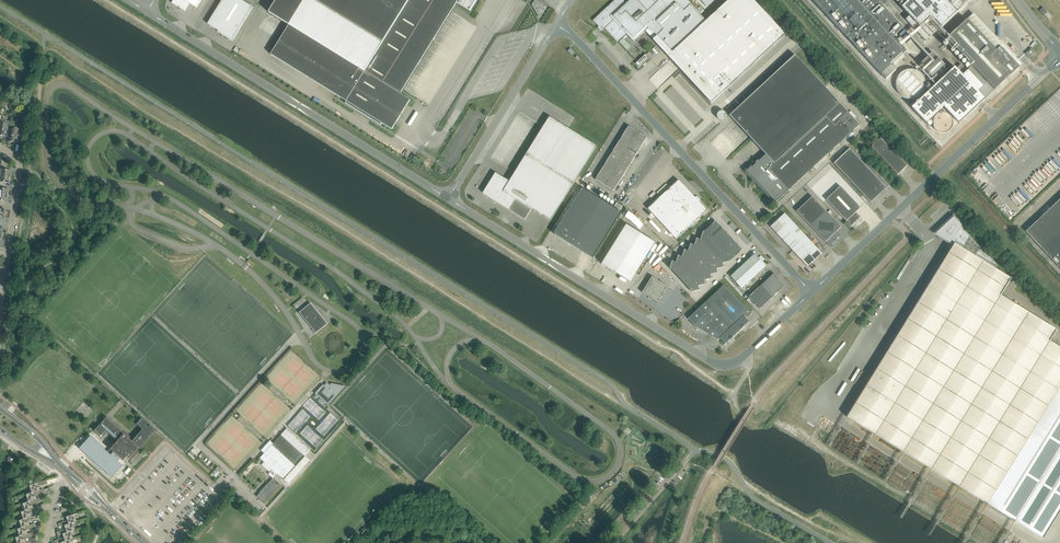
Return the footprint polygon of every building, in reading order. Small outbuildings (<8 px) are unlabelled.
[(185,11),(190,3),(197,8),(197,7),(201,0),(174,0),(172,3),(177,6),(182,9),(185,11)] [(208,24),(219,31),(218,32),(224,35),(225,34),(227,36),(227,37),(233,41),(253,7),(242,0),(222,0),(208,24)] [(477,0),(277,0),(269,13),(289,25),(271,54),(346,101),(345,103),(381,125),(382,123),(392,129),(410,100),(400,94),(457,3),(470,11),(477,0)] [(534,1),(533,3),(532,5),(539,17),(542,11),(543,12),(545,8),(541,6),(543,4),(537,0),(535,0),(534,1)] [(593,20),(599,27),(601,24),(605,28),(617,42),(626,34),(633,41),(645,31),(653,39),(653,40),(662,49),(666,54),(666,53),(670,50),(672,52),(706,21),(691,5),(691,4),(687,0),(627,0),(625,2),(623,0),(615,0),(593,20)] [(666,54),(668,56),(711,103),(712,103),(726,90),(785,34),(754,0),(729,0),(706,21),(672,52),(670,50),(666,53),(666,54)] [(881,75),(892,65),(906,52),(893,37),(903,28),(877,0),(812,0),(881,75)] [(902,7),(902,8),(902,7),(903,8),(906,11),(905,11),(906,12),(906,11),(910,15),(905,20),(926,41),(956,13),(970,0),(909,0),(902,7)] [(1045,15),(1048,19),(1049,20),(1052,17),(1043,8),(1040,11),(1041,13),(1042,14),(1044,16),(1045,15)] [(991,55),(961,24),(946,39),(966,59),(972,66),(967,71),(961,64),(957,68),(986,98),(995,90),(1019,67),(1000,46),(991,55)] [(623,38),(619,41),(626,50),(631,46),(624,39),(623,38)] [(1031,55),(1035,52),(1032,48),(1031,48),(1025,54),(1029,57),(1031,55)] [(919,65),(931,78),(944,65),(932,52),(919,65)] [(646,54),(635,63),(635,64),(636,63),(639,67),(649,58),(645,54),(646,54)] [(751,177),(752,176),(776,203),(777,203),(776,202),(784,195),(785,195),(787,193),(786,193),(789,190),(860,125),(795,55),(730,115),(766,154),(759,161),(758,160),(755,162),(756,163),(752,167),(751,166),(745,171),(751,177)] [(664,82),(667,78),(665,75),(667,73),(664,70),(667,67),(665,65),(650,79),(654,83),(660,77),(664,82)] [(959,123),(986,98),(957,68),(956,66),(912,107),(926,123),(943,106),(959,123)] [(922,94),(924,92),(925,89),(926,86),(926,83),(925,80),(924,78),(923,75),(921,73),(918,71),(916,70),(913,69),(910,69),(907,70),(904,71),(902,72),(900,74),(898,76),(897,79),(896,82),(896,85),(896,88),(897,91),(899,93),(901,95),(903,97),(906,98),(909,99),(912,99),(914,99),(917,98),(920,96),(922,94)] [(730,104),(725,110),(729,114),(735,109),(730,104)] [(497,202),(500,204),(525,219),(531,209),(550,221),(596,146),(550,117),(510,181),(496,173),(483,193),(497,202)] [(5,121),(5,118),(1,118),(0,122),(0,136),(1,136),(1,135),(1,136),(8,137),(10,129),(11,122),(5,121)] [(634,138),(638,131),(629,126),(624,133),(634,138)] [(15,143),(18,143),(21,128),(14,127),(14,129),(10,129),(8,137),(8,141),(8,142),(10,142),(10,141),(15,142),(15,143)] [(634,138),(643,144),(647,137),(638,131),(634,138)] [(634,138),(624,133),(620,139),(629,145),(634,138)] [(871,146),(898,175),(907,165),(881,137),(871,146)] [(629,145),(639,151),(643,144),(634,138),(629,145)] [(629,145),(620,139),(616,146),(625,152),(629,145)] [(625,152),(634,157),(639,151),(629,145),(625,152)] [(625,152),(616,146),(612,153),(621,158),(625,152)] [(886,188),(850,149),(834,163),(871,202),(886,188)] [(621,158),(630,164),(634,157),(625,152),(621,158)] [(621,158),(612,153),(608,159),(617,165),(621,158)] [(617,165),(626,171),(630,164),(621,158),(617,165)] [(617,165),(608,159),(604,166),(613,172),(617,165)] [(10,177),(11,170),(6,170),(7,163),(2,160),(1,166),(0,166),(0,175),(10,177)] [(613,172),(622,177),(626,171),(617,165),(613,172)] [(613,172),(604,166),(600,173),(609,178),(613,172)] [(609,178),(618,184),(622,177),(613,172),(609,178)] [(595,180),(604,185),(609,178),(600,173),(595,180)] [(2,185),(4,185),(5,182),(9,183),(10,177),(0,175),(0,185),(2,185)] [(609,178),(604,185),(614,191),(618,184),(609,178)] [(679,180),(648,208),(676,239),(707,211),(679,180)] [(8,196),(9,189),(1,188),(2,185),(0,185),(0,194),(8,196)] [(856,212),(861,208),(840,186),(826,200),(851,226),(860,217),(856,212)] [(622,213),(582,188),(554,234),(593,258),(622,213)] [(796,211),(810,226),(826,211),(812,196),(796,211)] [(1026,231),(1059,268),(1059,199),(1026,231)] [(626,217),(632,221),(636,215),(630,211),(626,217)] [(810,226),(825,242),(829,246),(839,237),(838,237),(839,236),(839,234),(838,234),(839,233),(837,231),(841,227),(826,211),(810,226)] [(770,226),(782,238),(796,225),(785,213),(770,226)] [(952,242),(954,243),(950,250),(927,287),(889,350),(847,417),(987,504),(1043,538),(1059,512),(1059,347),(1050,341),(1057,330),(1001,295),(1011,278),(993,267),(996,264),(997,266),(998,265),(962,227),(962,226),(954,216),(953,217),(935,234),(951,243),(952,242)] [(742,250),(716,221),(703,233),(701,240),(697,238),(695,245),(691,244),(689,251),(685,250),(682,257),(678,255),(676,262),(672,261),(670,268),(692,291),(699,290),(698,286),(705,284),(704,280),(711,278),(710,274),(718,273),(717,269),(724,267),(723,263),(730,261),(742,250)] [(602,264),(630,282),(655,242),(627,224),(602,264)] [(782,238),(793,250),(807,237),(796,225),(782,238)] [(822,253),(807,237),(793,250),(808,266),(822,253)] [(755,253),(731,276),(742,288),(766,266),(756,255),(755,253)] [(901,271),(903,273),(910,262),(908,260),(901,271)] [(774,274),(761,286),(772,298),(784,286),(776,278),(777,277),(774,274)] [(668,286),(652,276),(642,292),(658,302),(668,286)] [(710,298),(740,331),(749,322),(746,318),(751,314),(724,285),(710,298)] [(772,298),(761,286),(748,297),(760,309),(769,300),(772,298)] [(740,331),(710,298),(688,318),(696,327),(718,340),(720,338),(725,344),(740,331)] [(311,303),(310,303),(299,312),(299,313),(299,312),(316,332),(315,333),(327,324),(327,323),(326,324),(310,304),(311,303)] [(328,406),(329,404),(345,386),(331,383),(329,385),(327,383),(324,385),(322,384),(324,386),(323,386),(322,388),(319,390),(319,391),(317,393),(317,394),(317,393),(320,396),(323,399),(326,401),(329,404),(327,405),(328,406)] [(106,417),(105,418),(101,423),(103,425),(101,427),(99,425),(94,431),(93,431),(100,437),(105,430),(117,441),(116,442),(112,446),(110,449),(120,458),(122,461),(127,456),(129,458),(138,448),(139,449),(156,431),(142,418),(136,424),(142,430),(131,441),(124,434),(124,433),(106,417)] [(273,443),(270,441),(261,450),(264,453),(260,458),(272,470),(271,471),(276,475),(277,474),(284,480),(310,450),(311,450),(286,428),(273,443)] [(91,434),(79,447),(112,477),(123,465),(118,461),(120,458),(110,449),(108,451),(97,441),(98,440),(91,434)] [(256,487),(262,479),(253,470),(246,478),(256,487)] [(259,493),(256,496),(264,503),(280,485),(278,483),(277,485),(275,483),(276,481),(273,478),(268,483),(268,482),(266,484),(267,485),(261,491),(260,490),(259,492),(259,493)] [(45,480),(29,485),(31,492),(40,490),(39,486),(47,483),(46,480),(45,480)] [(43,489),(40,490),(31,492),(26,494),(28,501),(36,499),(35,495),(44,492),(43,489)] [(25,510),(33,508),(32,504),(41,501),(40,498),(36,499),(28,501),(23,503),(25,510)] [(38,506),(33,508),(25,510),(21,512),(23,519),(31,517),(30,513),(39,510),(38,506)] [(64,525),(72,523),(77,521),(74,514),(66,517),(67,521),(58,523),(59,527),(64,525)] [(36,515),(31,517),(23,519),(19,520),(21,527),(30,525),(28,521),(37,518),(36,515)] [(62,534),(71,531),(75,530),(72,523),(64,525),(65,529),(56,532),(57,535),(62,534)] [(977,529),(1000,540),(1003,534),(980,523),(977,529)] [(34,524),(30,525),(21,527),(17,529),(19,536),(28,534),(26,530),(35,527),(34,524)] [(69,540),(73,539),(71,531),(62,534),(63,538),(54,541),(55,542),(58,542),(60,542),(69,540)] [(28,534),(19,536),(15,537),(17,542),(23,542),(26,542),(25,538),(34,535),(32,532),(28,534)]
